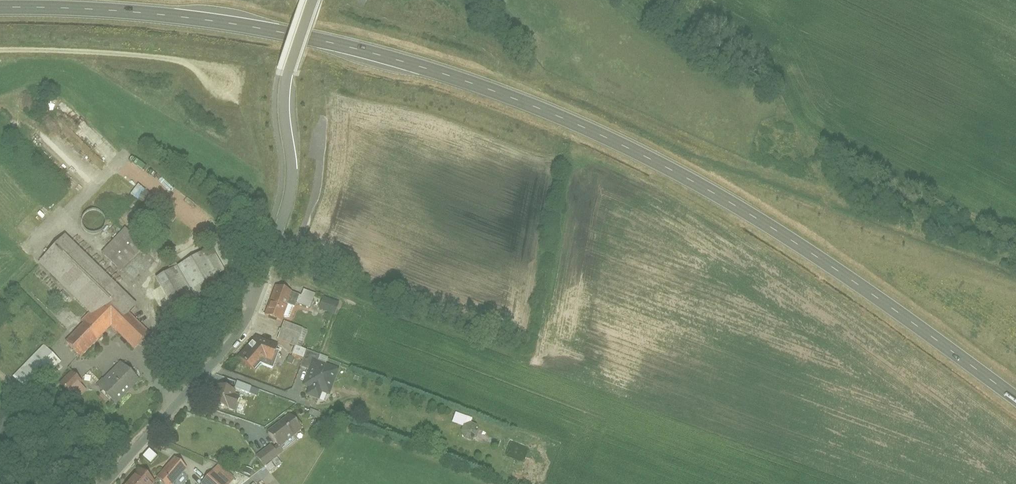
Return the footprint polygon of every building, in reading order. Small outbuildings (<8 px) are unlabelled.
[(143,201),(148,192),(135,186),(130,195),(143,201)] [(89,234),(105,226),(96,208),(80,217),(89,234)] [(125,228),(102,251),(120,270),(143,247),(125,228)] [(84,324),(65,343),(80,358),(111,327),(132,348),(147,333),(127,313),(136,303),(64,233),(36,262),(88,313),(81,320),(84,324)] [(230,281),(211,247),(157,277),(176,311),(230,281)] [(275,288),(267,314),(282,320),(287,305),(296,308),(297,304),(310,308),(314,294),(304,291),(302,297),(275,288)] [(317,310),(333,314),(337,302),(320,297),(317,310)] [(256,336),(237,356),(253,369),(263,360),(272,362),(278,344),(256,336)] [(42,345),(11,376),(23,388),(35,376),(40,382),(60,362),(42,345)] [(330,394),(338,369),(326,364),(328,357),(306,350),(300,368),(309,371),(304,385),(310,387),(307,394),(319,398),(321,391),(330,394)] [(139,381),(120,363),(97,387),(116,405),(139,381)] [(85,390),(69,373),(52,389),(68,406),(85,390)] [(236,381),(233,388),(256,397),(259,390),(236,381)] [(236,389),(217,384),(211,404),(225,408),(226,404),(236,406),(238,396),(235,395),(236,389)] [(473,441),(479,426),(470,423),(471,419),(454,412),(450,422),(461,426),(458,436),(473,441)] [(271,443),(254,455),(263,467),(284,451),(280,446),(301,430),(289,414),(269,430),(278,443),(274,446),(271,443)] [(145,451),(142,457),(150,461),(153,454),(145,451)] [(157,478),(164,483),(174,483),(187,469),(175,459),(157,478)] [(201,483),(229,483),(234,479),(217,465),(201,483)] [(124,483),(154,483),(155,483),(138,469),(124,483)]
